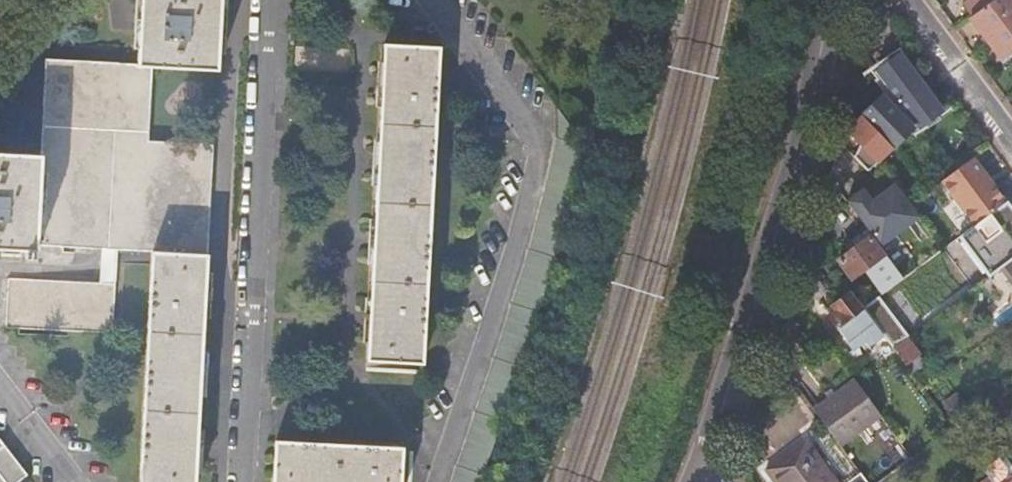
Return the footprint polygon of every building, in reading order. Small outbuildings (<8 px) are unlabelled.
[(136,65),(216,69),(220,0),(139,0),(136,65)] [(990,0),(966,0),(962,3),(971,15),(990,0)] [(971,15),(970,16),(999,55),(1011,45),(1011,0),(990,0),(971,15)] [(421,361),(438,45),(383,42),(365,358),(421,361)] [(898,54),(874,72),(891,95),(915,128),(939,110),(898,54)] [(138,481),(194,481),(207,254),(205,254),(209,159),(131,155),(134,80),(45,75),(41,155),(0,153),(0,249),(25,251),(25,259),(34,259),(35,251),(36,251),(36,245),(151,252),(138,481)] [(884,93),(862,115),(874,127),(889,143),(892,146),(910,128),(887,103),(891,100),(884,93)] [(874,127),(862,115),(852,125),(849,121),(845,125),(848,128),(846,131),(868,153),(857,163),(865,171),(875,161),(892,146),(889,143),(874,127)] [(949,173),(939,181),(973,224),(1005,200),(972,156),(949,173)] [(883,243),(923,215),(897,178),(874,194),(866,183),(849,195),(883,243)] [(1011,257),(1011,208),(1010,205),(992,219),(1002,233),(989,242),(994,248),(992,250),(1003,264),(1011,257)] [(882,292),(902,277),(886,255),(866,229),(852,241),(855,245),(836,259),(851,278),(864,268),(882,292)] [(964,231),(944,246),(951,255),(971,240),(964,231)] [(904,242),(886,255),(902,277),(920,264),(904,242)] [(940,254),(916,272),(925,283),(949,265),(940,254)] [(113,284),(7,278),(4,328),(111,334),(113,284)] [(884,292),(867,302),(890,342),(907,333),(884,292)] [(862,308),(862,307),(859,309),(847,293),(831,305),(835,310),(827,316),(846,341),(872,321),(862,308)] [(905,338),(892,348),(912,374),(925,364),(905,338)] [(850,376),(811,405),(811,406),(841,446),(880,416),(850,376)] [(965,410),(954,395),(942,405),(953,418),(965,410)] [(271,481),(399,481),(401,445),(273,440),(271,481)] [(814,452),(804,440),(764,470),(773,481),(837,481),(814,452)] [(976,445),(968,450),(968,451),(981,468),(988,462),(976,445)] [(992,481),(997,481),(1006,476),(1007,470),(997,456),(988,462),(981,468),(988,477),(992,481)] [(859,471),(844,481),(867,481),(859,471)]
